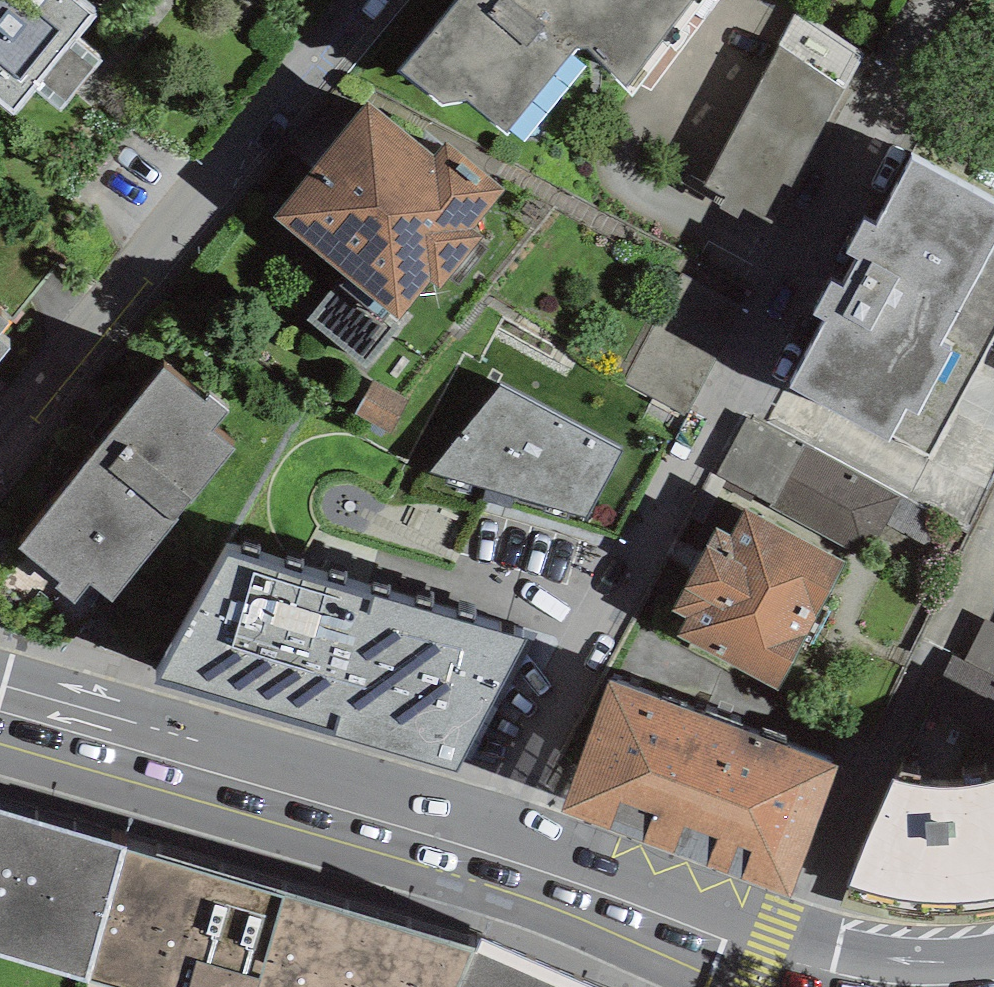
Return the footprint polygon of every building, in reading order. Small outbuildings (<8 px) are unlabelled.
[(12,97),(34,72),(59,92),(98,41),(76,25),(96,0),(0,0),(0,88),(12,97)] [(507,132),(577,50),(588,49),(632,98),(705,0),(457,0),(399,70),(441,106),(468,101),(507,132)] [(866,57),(795,13),(706,185),(727,197),(720,207),(741,219),(745,209),(771,224),(866,57)] [(435,157),(367,101),(273,217),(401,320),(432,282),(441,290),(482,240),(472,232),(506,191),(447,143),(435,157)] [(930,456),(993,338),(993,202),(914,159),(877,228),(863,221),(846,252),(858,258),(842,288),(832,282),(814,316),(824,321),(788,387),(889,442),(892,436),(930,456)] [(397,330),(336,282),(306,320),(367,368),(397,330)] [(8,308),(0,302),(0,319),(8,308)] [(11,333),(0,324),(0,347),(11,333)] [(180,519),(178,518),(235,449),(212,432),(230,412),(210,395),(205,401),(165,369),(18,549),(60,583),(56,588),(75,605),(90,584),(113,602),(180,519)] [(410,401),(374,380),(353,415),(390,436),(410,401)] [(501,385),(431,473),(585,518),(623,450),(501,385)] [(902,499),(750,415),(717,475),(769,504),(767,507),(867,562),(902,499)] [(845,561),(742,509),(729,534),(714,527),(671,611),(685,618),(675,637),(778,690),(787,674),(845,561)] [(525,641),(228,558),(155,685),(457,772),(525,641)] [(839,765),(611,682),(561,813),(790,897),(839,765)] [(894,784),(849,887),(861,893),(878,898),(891,900),(899,902),(917,904),(933,904),(947,904),(965,904),(986,903),(993,901),(993,780),(982,783),(970,788),(957,788),(940,789),(926,789),(911,788),(894,784)] [(86,965),(124,833),(128,829),(0,794),(0,940),(86,965)] [(124,833),(86,965),(163,986),(453,986),(478,931),(292,877),(290,883),(124,833)] [(482,923),(478,931),(453,986),(632,986),(482,923)]
